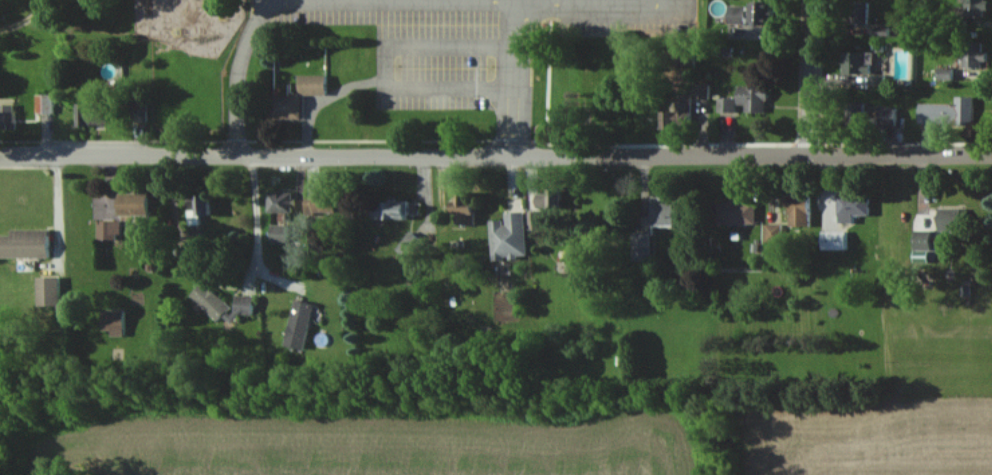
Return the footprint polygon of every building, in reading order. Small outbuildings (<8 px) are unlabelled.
[(752,0),(733,0),(733,24),(752,24),(752,0)] [(333,74),(305,74),(305,94),(333,94),(333,74)] [(743,112),(772,112),(772,86),(743,86),(743,112)] [(671,130),(697,130),(697,94),(671,94),(671,130)] [(305,118),(305,95),(276,95),(276,118),(305,118)] [(948,120),(978,120),(978,96),(958,96),(958,105),(948,105),(948,120)] [(273,215),(299,215),(299,190),(273,190),(273,215)] [(459,225),(484,225),(484,202),(476,202),(476,192),(459,192),(459,225)] [(155,193),(124,193),(124,218),(155,218),(155,193)] [(343,195),(312,195),(312,214),(343,214),(343,195)] [(794,227),(815,227),(815,196),(794,196),(794,227)] [(424,219),(424,200),(387,200),(387,219),(424,219)] [(654,225),(686,225),(686,203),(654,203),(654,225)] [(720,203),(720,226),(760,226),(760,203),(720,203)] [(498,260),(533,258),(530,213),(495,215),(498,260)] [(274,242),(293,242),(293,224),(274,224),(274,242)] [(0,235),(0,258),(55,258),(55,230),(16,230),(16,235),(0,235)] [(42,279),(42,305),(61,305),(61,279),(42,279)] [(258,296),(240,296),(240,315),(258,315),(258,296)] [(319,303),(299,299),(289,345),(309,349),(319,303)]
